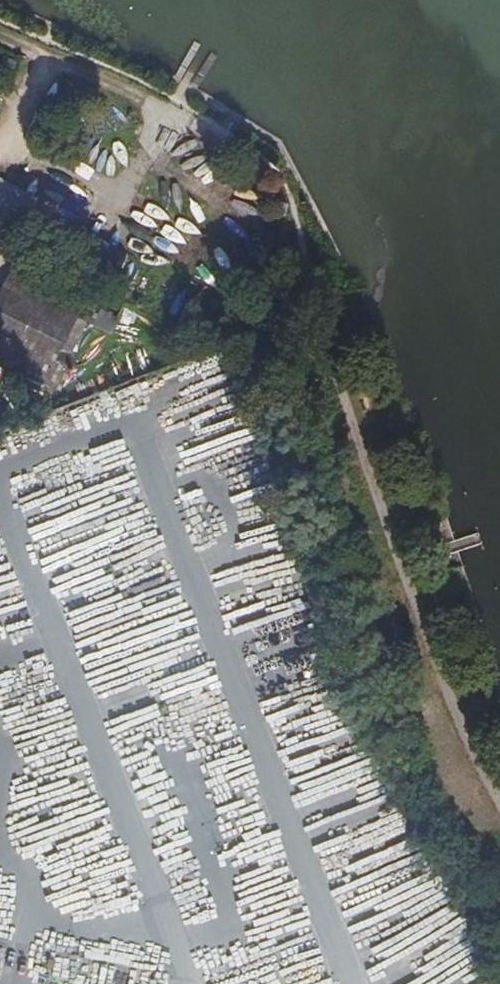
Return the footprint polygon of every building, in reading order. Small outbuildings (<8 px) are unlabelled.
[(49,194),(0,172),(0,221),(31,234),(49,194)] [(17,268),(0,303),(0,350),(69,379),(80,358),(76,354),(91,320),(113,328),(120,315),(42,280),(17,268)]
